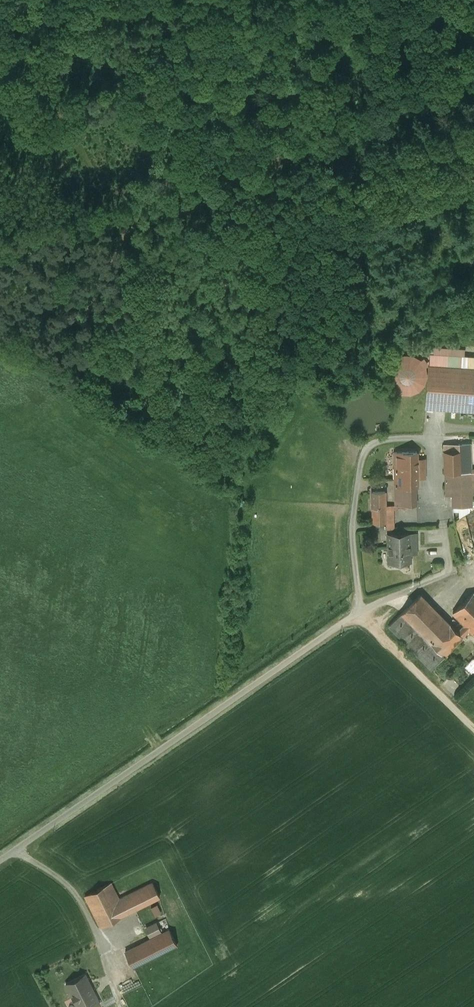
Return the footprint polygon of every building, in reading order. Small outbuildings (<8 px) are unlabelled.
[(430,354),(430,366),(459,368),(460,356),(430,354)] [(391,384),(395,389),(400,392),(406,393),(411,392),(416,390),(421,387),(424,382),(425,376),(425,371),(423,366),(420,361),(415,358),(410,357),(404,356),(399,358),(394,362),(390,367),(389,372),(389,378),(391,384)] [(430,366),(429,366),(426,407),(473,410),(473,369),(459,368),(430,366)] [(444,445),(446,495),(453,495),(470,494),(473,494),(473,471),(472,471),(471,445),(444,445)] [(417,452),(394,452),(395,487),(396,487),(416,486),(418,486),(418,478),(418,459),(417,452)] [(416,486),(396,487),(396,505),(417,505),(416,486)] [(372,492),(372,509),(386,508),(385,492),(372,492)] [(470,494),(453,495),(453,507),(470,506),(470,494)] [(386,508),(372,509),(373,523),(386,523),(386,508)] [(410,533),(388,534),(389,563),(411,562),(410,533)] [(473,592),(453,613),(464,624),(470,630),(473,634),(473,592)] [(420,594),(401,613),(444,656),(470,630),(464,624),(456,632),(420,594)] [(444,656),(401,613),(389,625),(431,668),(444,656)] [(108,885),(85,896),(100,927),(160,897),(152,882),(116,901),(108,885)] [(157,915),(164,912),(160,904),(154,907),(157,915)] [(153,936),(166,930),(161,920),(148,926),(153,936)] [(169,930),(126,952),(134,967),(177,945),(169,930)] [(66,984),(77,1006),(94,1006),(100,1004),(86,975),(66,984)]
